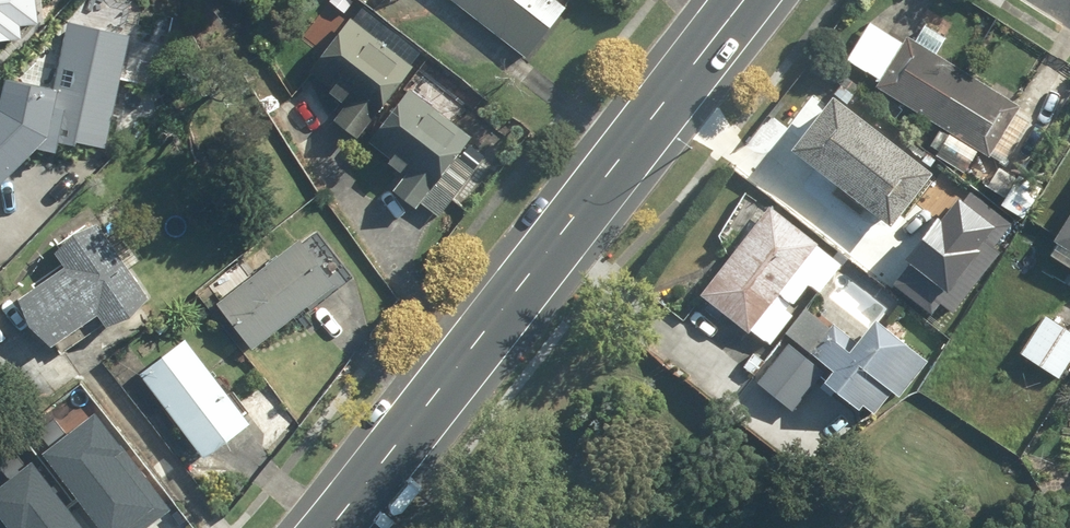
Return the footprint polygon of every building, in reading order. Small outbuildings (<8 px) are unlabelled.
[(24,32),(22,17),(40,15),(38,0),(0,0),(0,35),(24,32)] [(531,55),(569,7),(560,0),(462,0),(531,55)] [(422,61),(362,13),(315,71),(355,104),(347,114),(367,129),(422,61)] [(884,87),(945,126),(931,147),(972,173),(986,151),(994,156),(997,151),(1012,160),(1039,117),(939,54),(949,39),(927,26),(918,40),(915,38),(911,44),(876,22),(852,60),(887,82),(884,87)] [(8,100),(0,108),(0,184),(55,134),(85,140),(86,133),(113,139),(136,36),(71,25),(58,84),(14,75),(8,100)] [(845,86),(800,144),(902,224),(947,166),(845,86)] [(478,138),(419,90),(377,143),(413,173),(403,185),(443,217),(489,160),(471,147),(478,138)] [(1004,165),(992,184),(1019,199),(1030,180),(1004,165)] [(777,205),(703,292),(769,348),(796,317),(777,301),(787,289),(799,300),(814,283),(823,290),(842,267),(830,257),(833,253),(777,205)] [(313,216),(215,291),(258,346),(355,271),(313,216)] [(76,262),(25,295),(59,343),(103,311),(113,324),(159,292),(139,264),(150,257),(121,218),(111,225),(106,218),(66,247),(76,262)] [(1069,262),(1069,227),(1054,252),(1069,262)] [(794,335),(755,377),(796,415),(824,384),(835,395),(846,383),(876,412),(898,389),(905,396),(937,361),(887,315),(856,348),(810,306),(788,330),(794,335)] [(1023,350),(1063,377),(1069,367),(1069,327),(1048,313),(1023,350)] [(259,419),(191,339),(148,371),(136,356),(117,372),(155,418),(175,402),(218,454),(259,419)] [(110,527),(145,527),(177,504),(100,403),(46,444),(110,527)] [(4,527),(90,527),(33,454),(0,478),(0,522),(4,527)]
